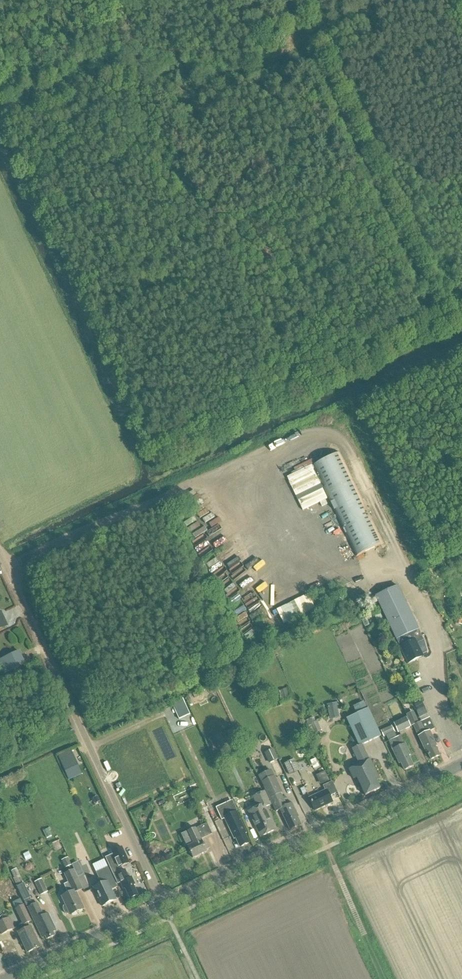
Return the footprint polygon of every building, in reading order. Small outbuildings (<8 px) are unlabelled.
[(315,457),(294,467),(297,472),(313,464),(357,555),(384,542),(341,451),(318,462),(315,457)] [(296,476),(272,490),(275,495),(299,482),(296,476)] [(286,512),(311,500),(308,495),(283,507),(286,512)] [(295,528),(321,519),(319,513),(293,523),(295,528)] [(308,554),(332,540),(329,534),(305,548),(308,554)] [(304,565),(306,571),(331,562),(329,556),(304,565)] [(374,598),(406,666),(423,658),(416,645),(423,641),(397,587),(374,598)] [(19,652),(5,659),(11,672),(25,665),(19,652)] [(414,706),(420,719),(429,714),(424,702),(414,706)] [(365,703),(355,708),(358,714),(368,710),(365,703)] [(330,716),(338,715),(337,710),(339,709),(338,704),(328,706),(330,716)] [(187,708),(177,713),(180,720),(190,715),(187,708)] [(357,779),(365,797),(380,790),(377,782),(380,780),(371,761),(369,761),(362,746),(382,737),(369,709),(348,720),(360,746),(353,750),(360,765),(349,771),(354,780),(357,779)] [(427,752),(431,760),(439,756),(435,746),(436,745),(430,732),(435,729),(430,718),(419,723),(414,715),(409,717),(413,726),(426,753),(427,752)] [(307,721),(310,727),(312,725),(315,730),(321,728),(318,721),(317,721),(315,717),(307,721)] [(395,723),(399,733),(412,727),(408,717),(395,723)] [(380,731),(383,738),(394,733),(390,726),(380,731)] [(228,732),(233,741),(240,737),(235,728),(228,732)] [(401,764),(404,772),(413,767),(408,757),(410,756),(400,736),(388,742),(399,765),(401,764)] [(262,754),(267,764),(276,760),(272,750),(262,754)] [(66,772),(79,766),(72,751),(60,757),(66,772)] [(282,765),(287,775),(297,771),(292,760),(282,765)] [(326,769),(316,774),(320,784),(330,779),(326,769)] [(280,810),(290,831),(301,826),(297,818),(298,818),(291,805),(286,807),(270,773),(259,778),(276,812),(280,810)] [(309,799),(315,812),(333,803),(330,797),(338,794),(333,783),(323,787),(325,792),(309,799)] [(209,811),(199,790),(191,794),(201,815),(209,811)] [(266,792),(255,798),(259,808),(250,812),(262,838),(278,830),(267,808),(272,806),(266,792)] [(237,838),(241,848),(249,845),(245,835),(246,834),(237,812),(236,813),(231,802),(216,809),(222,821),(229,818),(235,830),(231,832),(234,840),(237,838)] [(200,857),(200,855),(207,852),(202,840),(212,835),(207,824),(196,830),(195,829),(189,832),(194,844),(188,847),(193,858),(194,858),(196,859),(200,857)] [(132,878),(129,879),(125,871),(124,872),(122,867),(130,864),(122,848),(112,853),(113,855),(106,859),(118,884),(121,883),(124,890),(125,889),(130,900),(132,899),(133,899),(136,898),(136,897),(138,896),(134,886),(135,886),(132,878)] [(70,857),(63,858),(64,866),(71,865),(70,857)] [(94,889),(103,907),(116,901),(112,891),(117,888),(111,875),(107,868),(97,873),(101,881),(100,881),(102,885),(94,889)] [(24,884),(17,870),(12,873),(12,874),(11,874),(17,887),(24,884)] [(70,914),(70,916),(84,909),(76,892),(82,889),(78,879),(74,871),(65,875),(69,883),(64,885),(69,894),(62,897),(66,906),(64,907),(64,909),(66,914),(68,915),(70,914)] [(42,877),(35,880),(41,893),(48,890),(42,877)] [(23,924),(32,919),(23,902),(14,907),(23,924)] [(28,908),(34,921),(43,938),(46,937),(47,940),(55,936),(54,933),(57,931),(49,914),(44,916),(38,904),(28,908)] [(0,922),(0,931),(2,935),(16,929),(11,917),(0,922)] [(18,933),(28,953),(41,947),(31,927),(18,933)]
